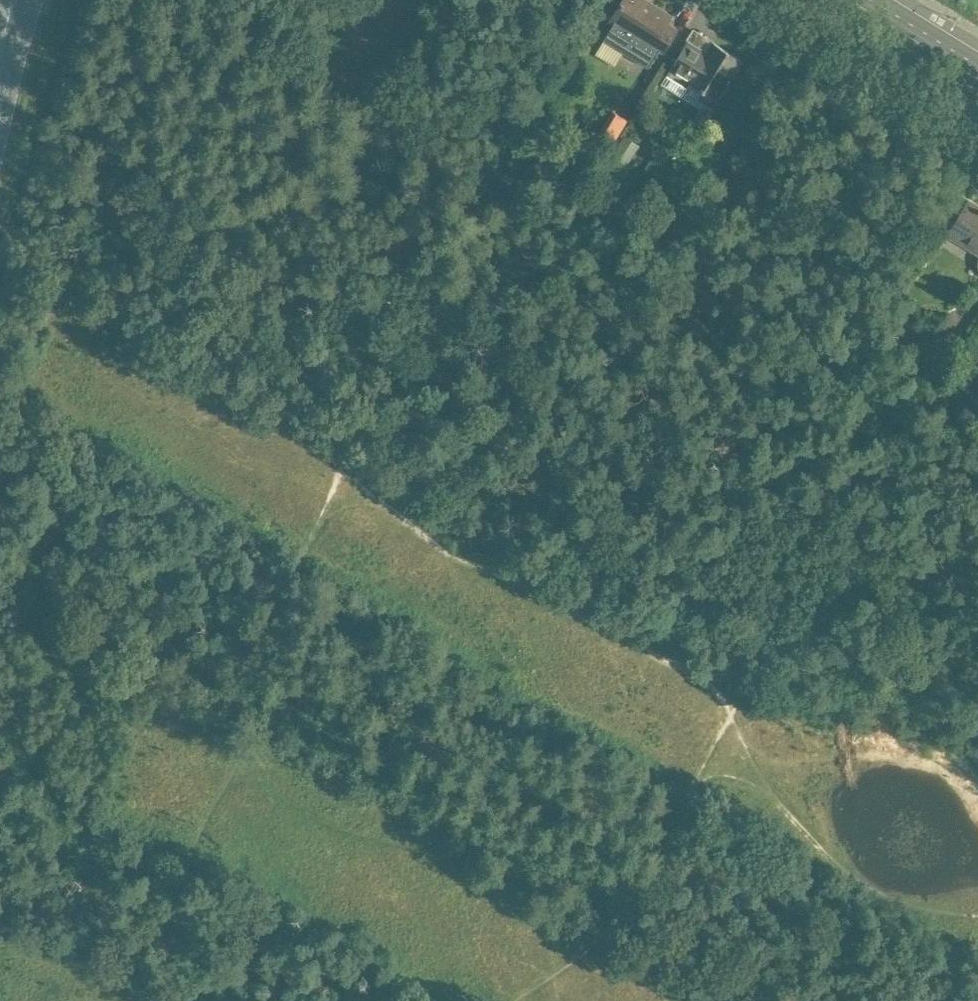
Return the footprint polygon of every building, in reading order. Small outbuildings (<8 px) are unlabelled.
[(603,40),(624,53),(648,68),(660,49),(663,51),(676,30),(666,23),(670,16),(652,5),(650,8),(637,0),(624,0),(612,20),(615,21),(603,40)] [(707,53),(688,41),(667,75),(686,86),(689,82),(701,89),(696,97),(711,106),(716,98),(718,99),(742,60),(713,42),(707,53)] [(613,112),(600,134),(612,142),(626,119),(613,112)] [(625,136),(612,156),(626,166),(639,146),(625,136)] [(950,230),(977,247),(977,206),(969,200),(951,229),(950,230)]
